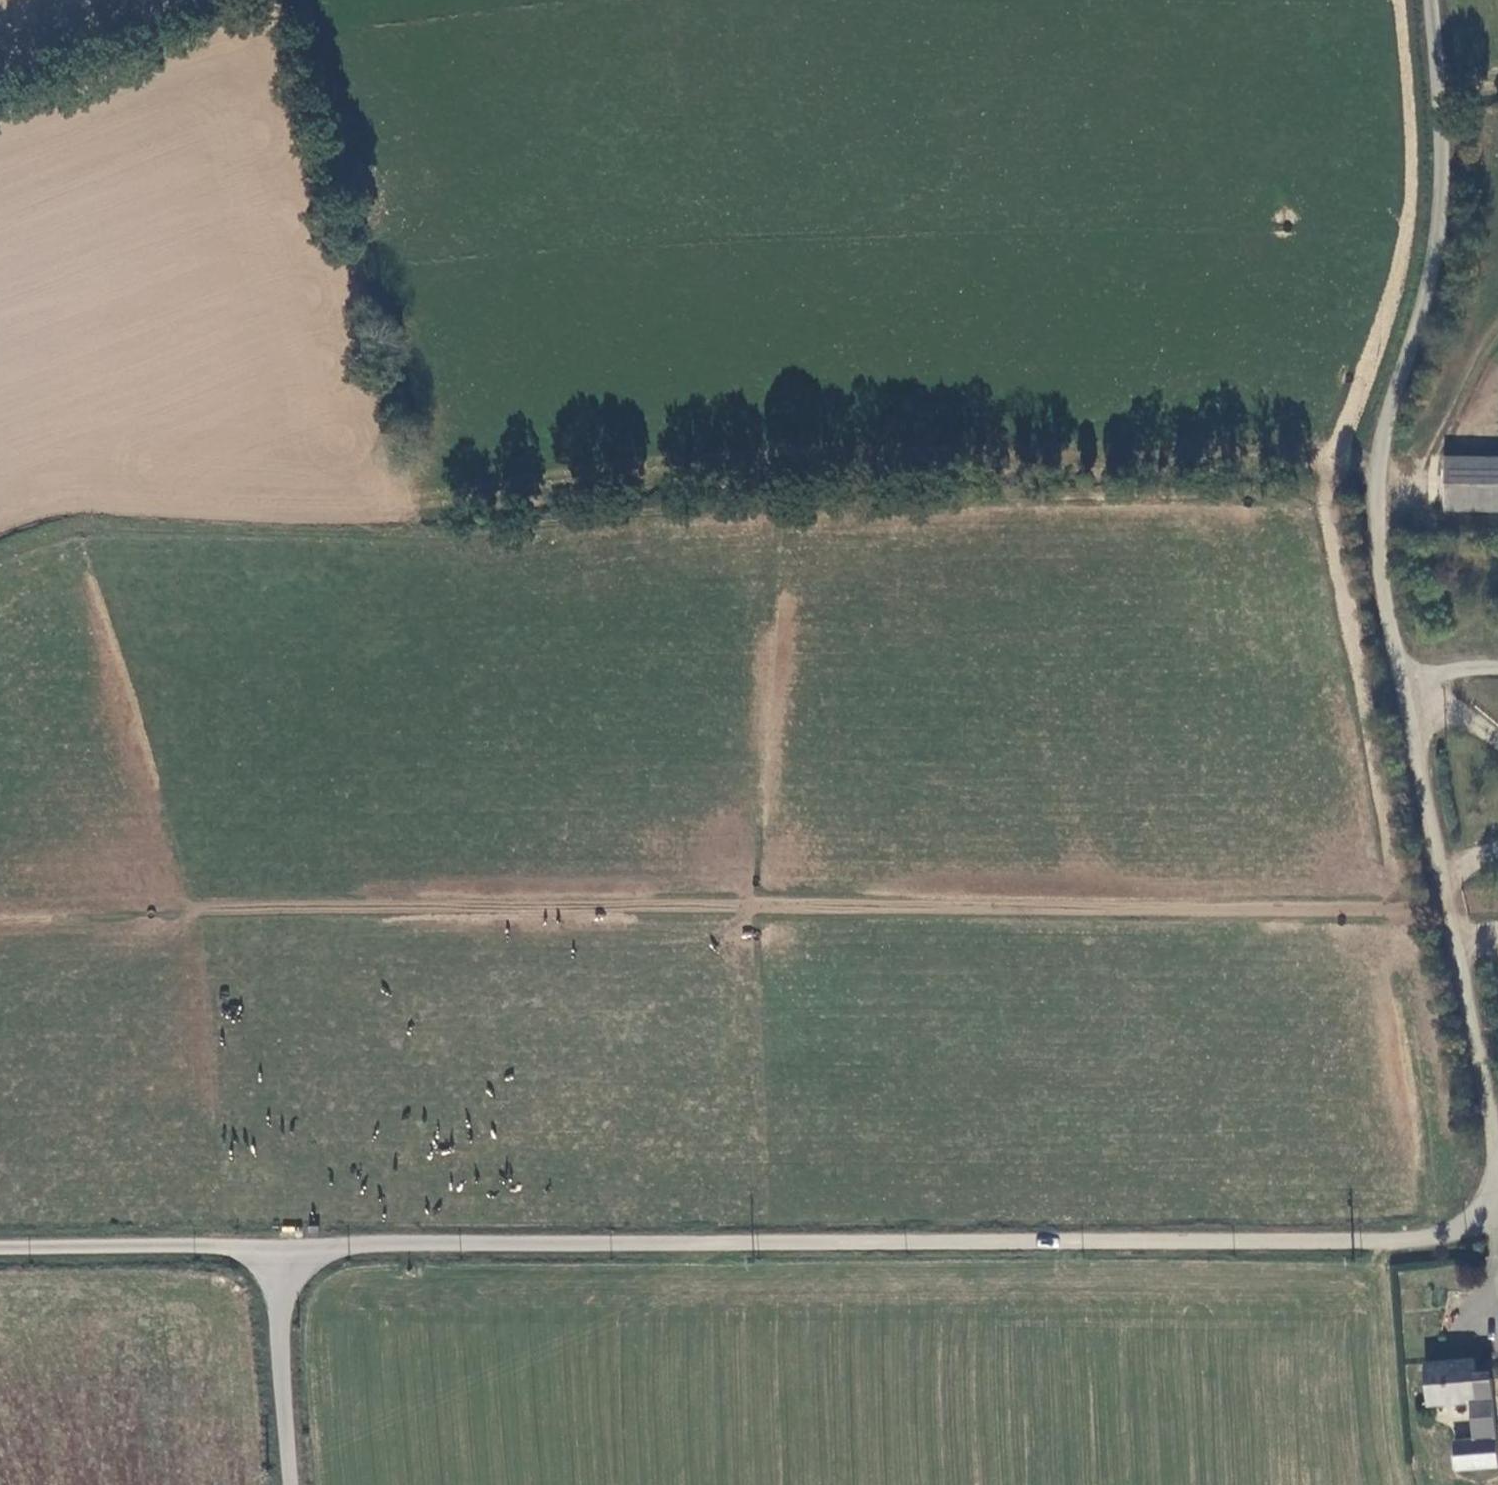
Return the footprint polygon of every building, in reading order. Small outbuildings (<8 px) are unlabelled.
[(1447,460),(1448,507),(1497,506),(1497,458),(1447,460)] [(1480,1352),(1435,1350),(1432,1350),(1430,1392),(1479,1393),(1480,1352)]
